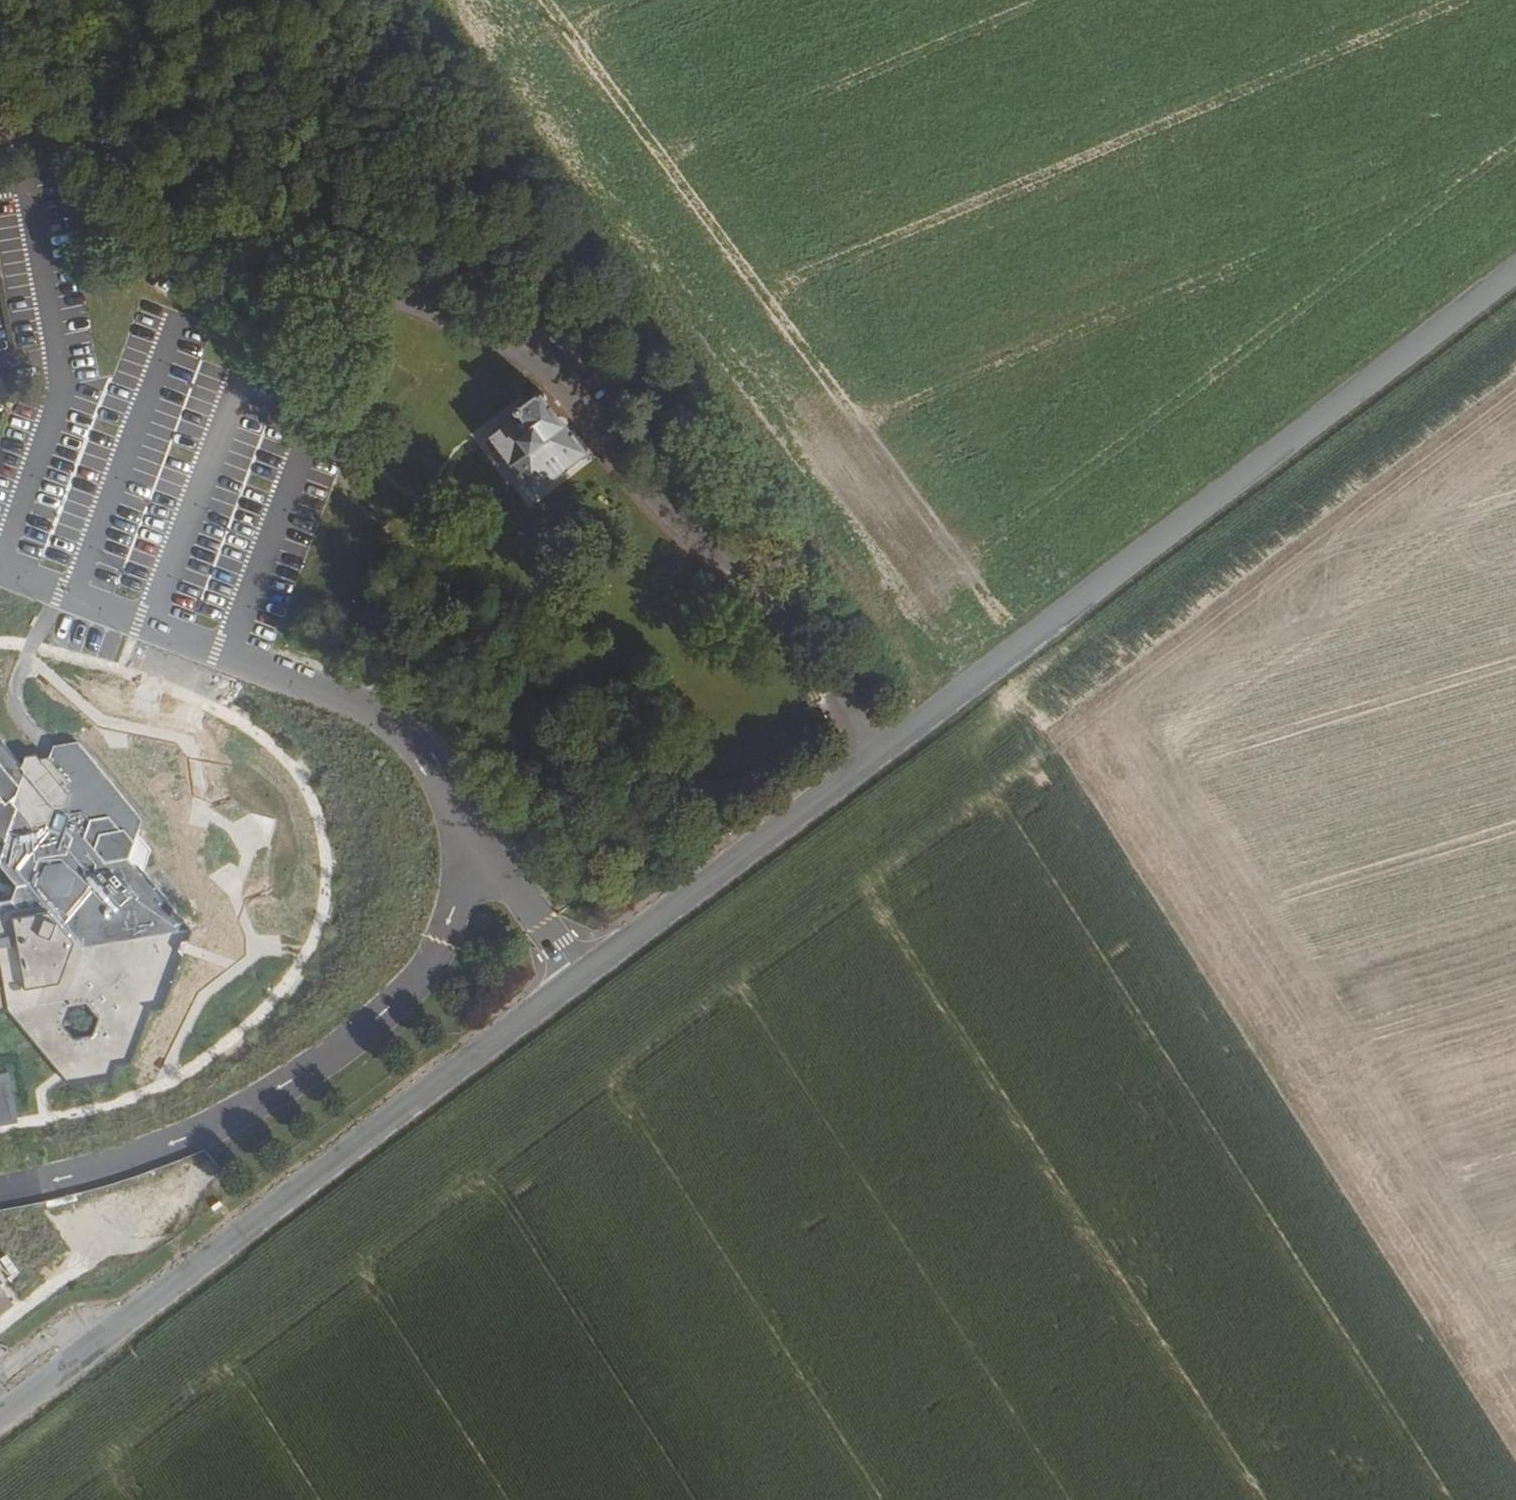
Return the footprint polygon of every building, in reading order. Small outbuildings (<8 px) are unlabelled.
[(584,453),(561,421),(557,424),(538,402),(544,397),(539,391),(520,407),(517,404),(505,414),(510,421),(492,434),(513,464),(520,462),(539,487),(555,475),(561,481),(573,472),(569,466),(584,453)] [(192,927),(139,859),(131,860),(124,851),(130,834),(121,821),(114,820),(104,806),(89,813),(78,804),(67,809),(60,827),(65,834),(55,848),(34,853),(24,877),(10,882),(2,894),(0,895),(0,1011),(6,1020),(24,1017),(32,1030),(44,1029),(62,1053),(49,1075),(61,1089),(105,1079),(112,1065),(124,1064),(145,1009),(162,1005),(192,927)] [(11,1280),(20,1267),(2,1255),(0,1258),(0,1273),(11,1280)] [(0,1291),(0,1310),(9,1304),(0,1291)]
